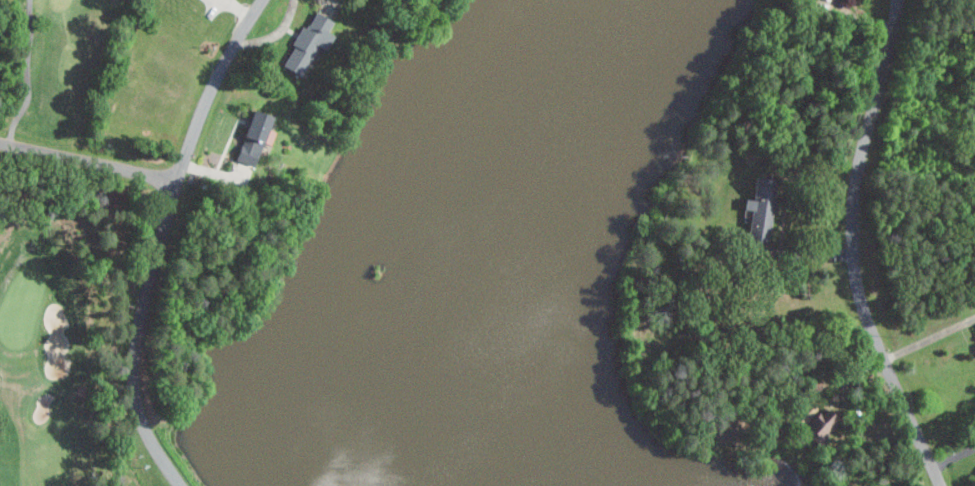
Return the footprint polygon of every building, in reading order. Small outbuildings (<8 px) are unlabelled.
[(319,48),(333,24),(309,10),(279,66),(296,75),(313,45),(319,48)] [(267,144),(271,131),(262,128),(265,115),(246,110),(233,160),(251,165),(257,142),(267,144)] [(748,199),(739,199),(739,210),(745,210),(743,236),(766,238),(769,178),(749,177),(748,199)] [(835,422),(815,403),(796,423),(816,442),(835,422)]
